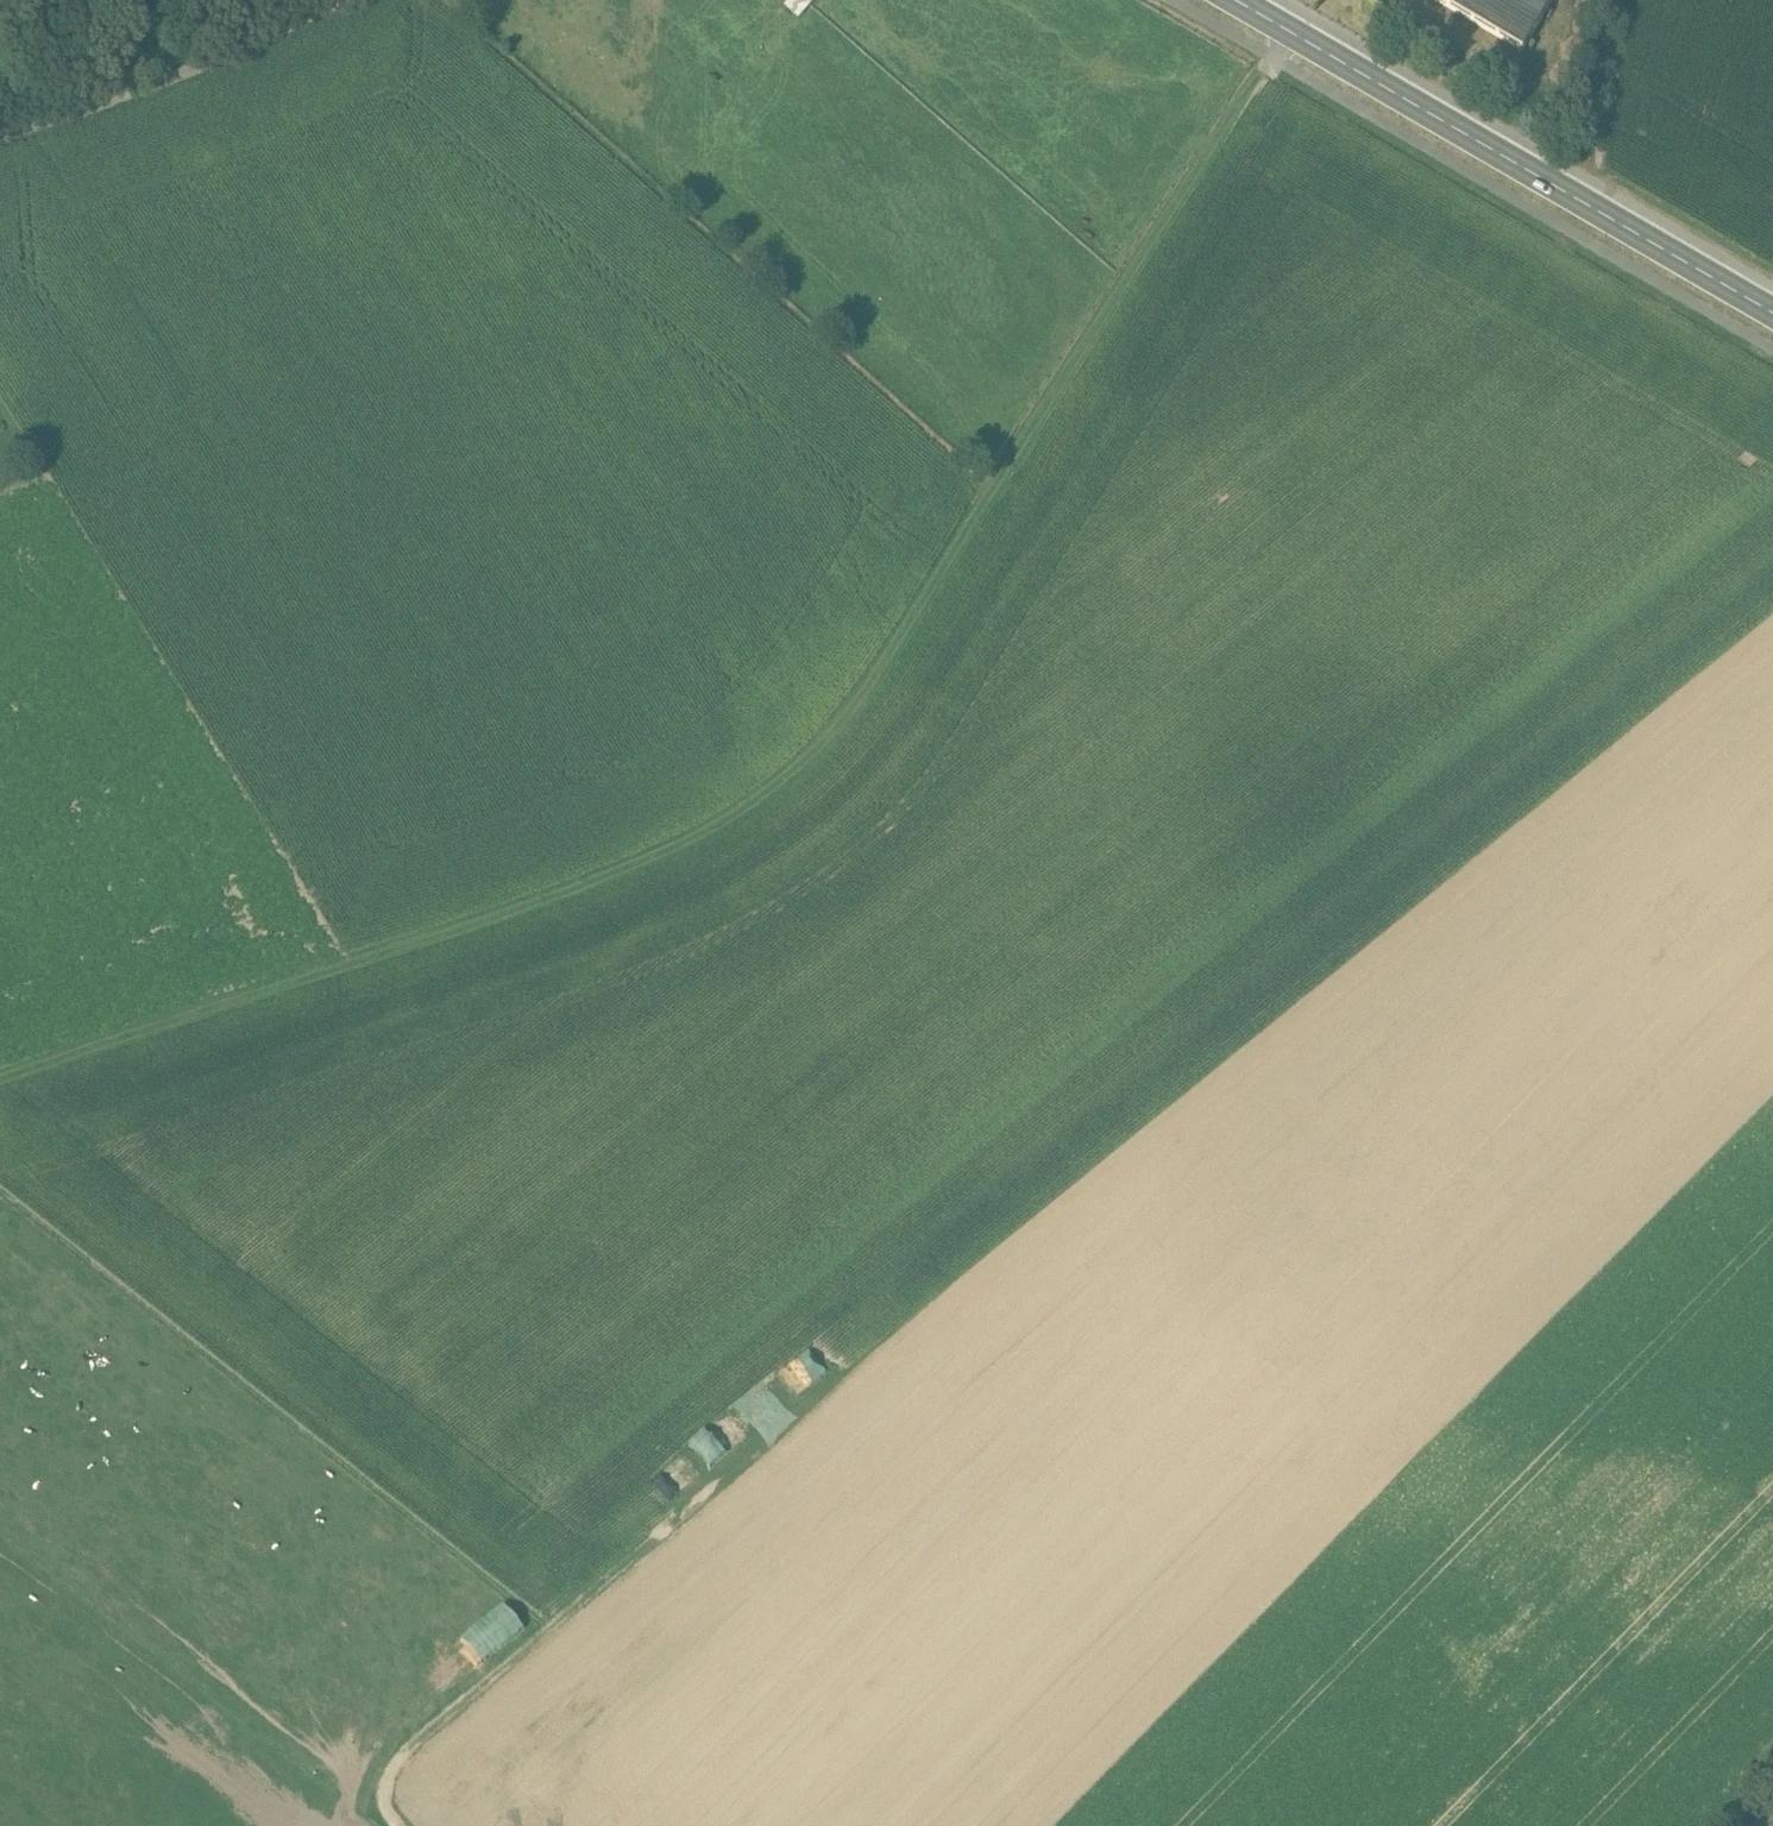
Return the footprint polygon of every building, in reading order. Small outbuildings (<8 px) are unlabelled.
[(797,18),(812,0),(786,0),(782,5),(797,18)] [(1523,52),(1553,0),(1435,0),(1523,52)]
